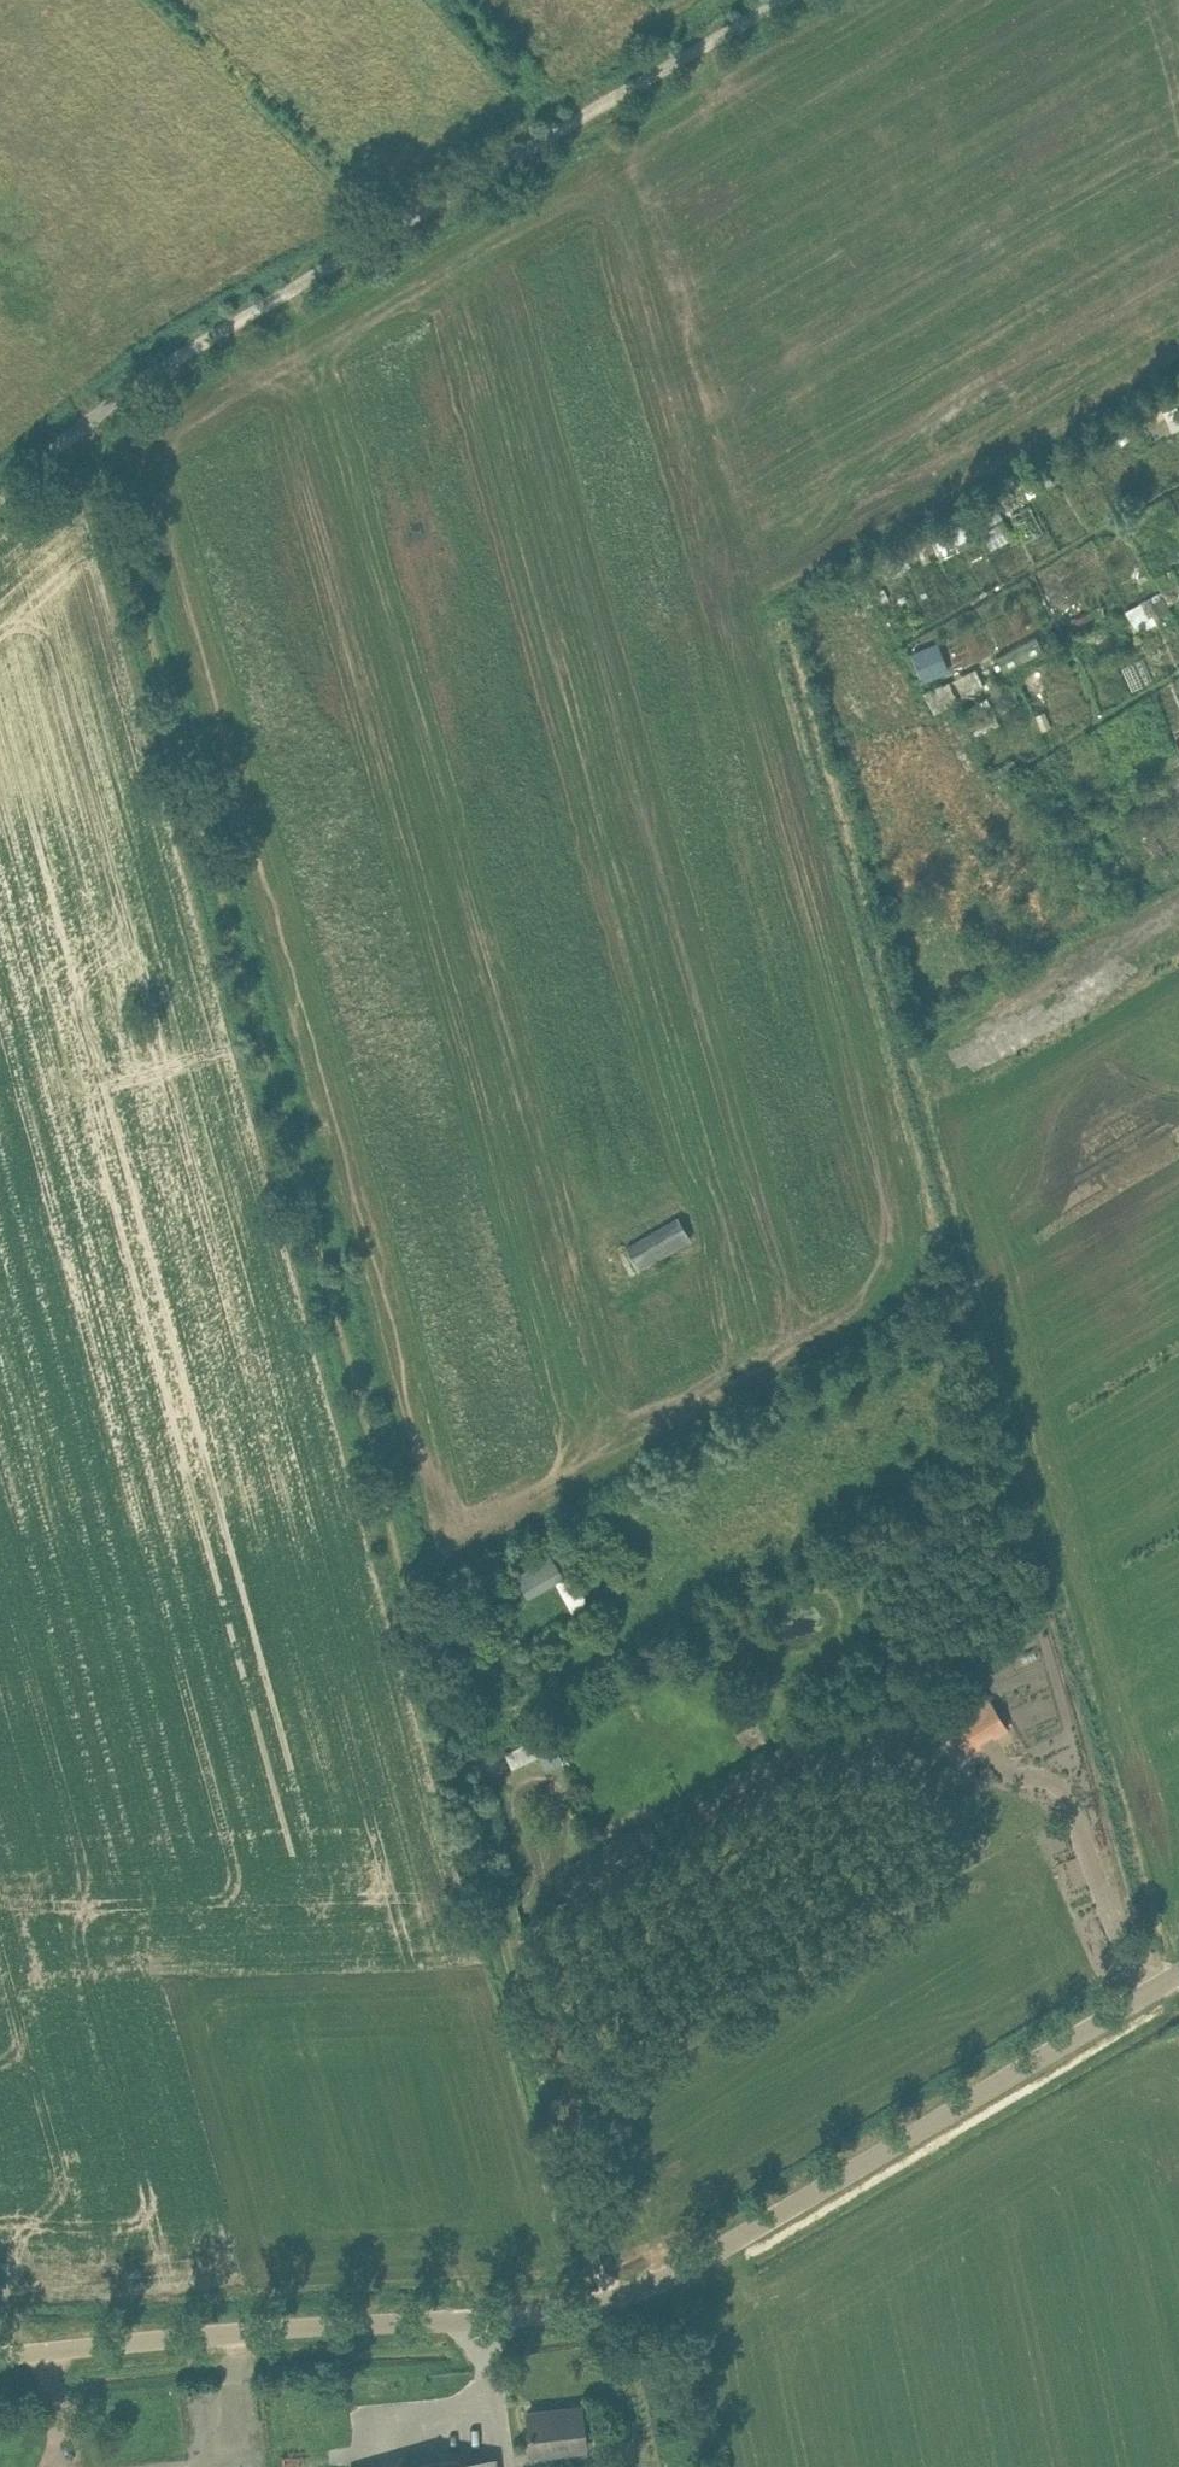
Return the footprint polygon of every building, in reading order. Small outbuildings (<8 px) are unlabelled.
[(1178,426),(1178,415),(1171,400),(1138,418),(1150,441),(1178,426)] [(1137,629),(1152,621),(1140,599),(1125,606),(1137,629)] [(981,681),(1035,653),(1027,638),(973,666),(981,681)] [(975,761),(960,766),(966,786),(981,782),(975,761)] [(678,1215),(626,1245),(639,1268),(690,1239),(678,1215)] [(565,1549),(517,1575),(527,1595),(556,1579),(566,1597),(572,1609),(589,1600),(582,1588),(573,1571),(576,1570),(565,1549)] [(964,1713),(948,1724),(968,1754),(980,1746),(976,1741),(991,1732),(994,1737),(1009,1727),(988,1697),(964,1713)] [(555,1746),(548,1730),(505,1751),(513,1767),(539,1754),(546,1769),(562,1760),(555,1746)] [(528,2411),(527,2411),(531,2453),(585,2448),(581,2406),(556,2408),(556,2411),(528,2413),(528,2411)] [(495,2456),(379,2466),(496,2466),(495,2456)]
